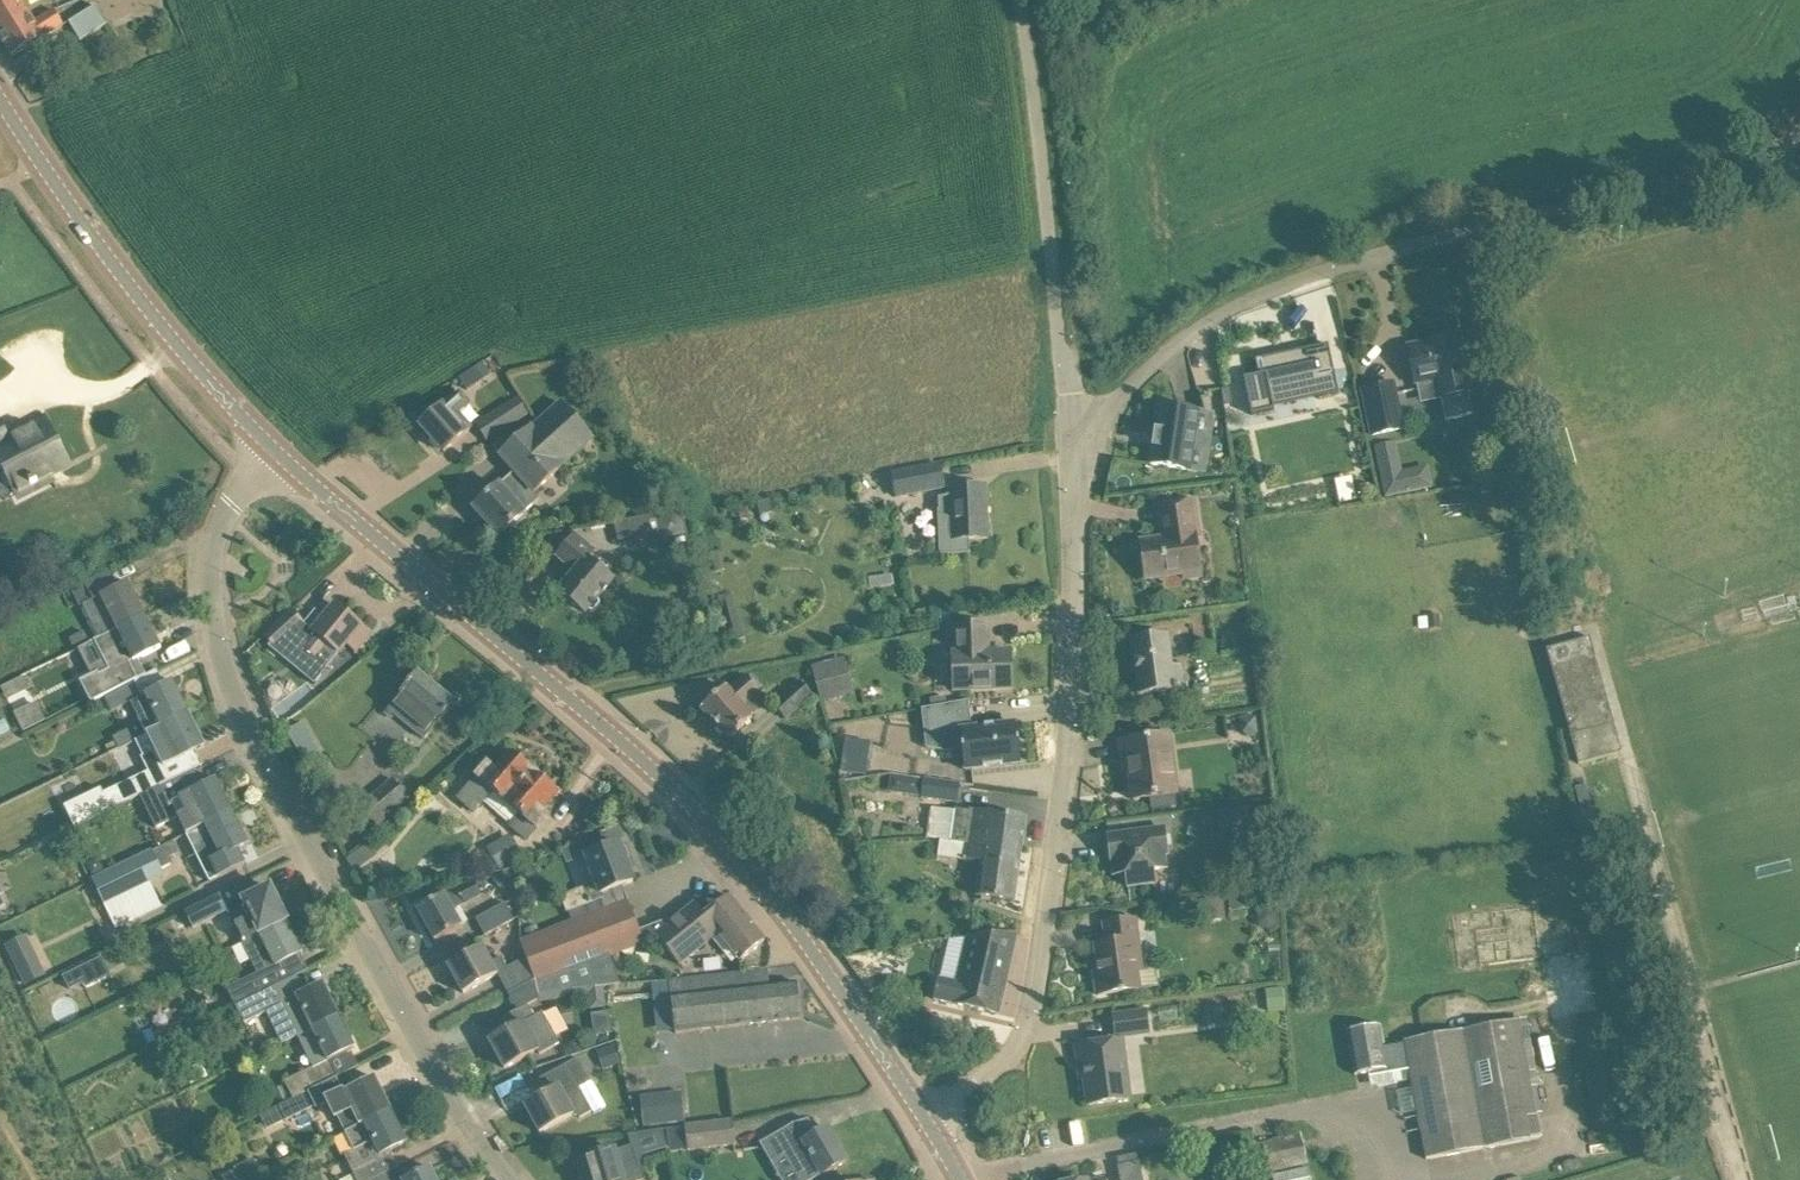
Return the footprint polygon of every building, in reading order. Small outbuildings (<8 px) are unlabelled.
[(31,15),(21,0),(0,0),(0,34),(31,15)] [(70,23),(81,42),(108,26),(97,7),(70,23)] [(0,34),(0,36),(13,57),(64,25),(54,10),(35,22),(31,15),(0,34)] [(1437,345),(1408,351),(1415,384),(1439,380),(1442,396),(1447,420),(1474,415),(1469,390),(1470,390),(1459,336),(1436,340),(1437,345)] [(1259,375),(1244,378),(1252,415),(1275,410),(1272,398),(1316,389),(1318,397),(1339,393),(1328,344),(1256,360),(1259,375)] [(1361,389),(1372,437),(1406,429),(1395,381),(1361,389)] [(1230,388),(1222,389),(1224,403),(1232,402),(1230,388)] [(421,425),(445,452),(466,433),(454,419),(471,404),(460,392),(443,407),(442,406),(421,425)] [(477,424),(489,442),(532,415),(521,396),(477,424)] [(474,508),(500,537),(540,500),(534,493),(564,466),(596,436),(562,399),(531,428),(501,455),(515,472),(500,485),(474,508)] [(1151,465),(1205,472),(1213,415),(1160,407),(1151,465)] [(20,492),(12,496),(13,498),(52,478),(57,488),(59,487),(51,472),(68,463),(41,411),(40,412),(46,424),(9,442),(0,425),(0,452),(20,492)] [(1382,489),(1430,480),(1427,463),(1402,467),(1397,438),(1374,443),(1382,489)] [(893,471),(898,498),(949,488),(944,461),(893,471)] [(970,539),(988,539),(986,486),(950,487),(951,495),(939,497),(939,553),(970,553),(970,539)] [(1141,543),(1146,579),(1183,574),(1184,579),(1199,577),(1193,536),(1198,536),(1194,503),(1164,507),(1169,539),(1141,543)] [(739,510),(741,519),(748,518),(746,509),(739,510)] [(657,516),(663,541),(688,535),(682,510),(657,516)] [(576,571),(560,591),(586,613),(614,580),(588,559),(594,551),(576,536),(558,557),(576,571)] [(710,555),(715,573),(725,571),(719,552),(710,555)] [(83,606),(100,638),(144,616),(128,584),(119,588),(109,571),(84,584),(94,601),(83,606)] [(302,622),(283,644),(299,657),(292,665),(315,684),(348,642),(357,649),(371,633),(336,604),(325,617),(317,610),(305,624),(302,622)] [(292,611),(265,635),(273,645),(277,649),(283,644),(302,622),(302,621),(292,611)] [(82,680),(93,701),(104,696),(140,678),(132,662),(161,648),(144,616),(100,638),(96,640),(111,669),(102,674),(100,671),(82,680)] [(954,654),(955,691),(1012,689),(1011,652),(989,653),(988,625),(957,626),(958,654),(954,654)] [(83,630),(68,637),(75,651),(86,645),(90,643),(83,630)] [(1132,640),(1140,696),(1185,690),(1181,666),(1171,668),(1166,635),(1132,640)] [(1546,650),(1579,766),(1622,753),(1589,638),(1546,650)] [(845,657),(812,666),(822,702),(855,693),(845,657)] [(401,695),(389,710),(425,740),(456,703),(419,672),(400,694),(401,695)] [(702,709),(729,739),(771,702),(748,676),(730,692),(727,687),(702,709)] [(112,712),(132,702),(143,696),(135,680),(104,696),(112,712)] [(18,681),(8,686),(12,694),(23,689),(18,681)] [(132,702),(148,734),(163,727),(189,714),(173,682),(143,696),(132,702)] [(775,706),(788,721),(817,697),(805,682),(775,706)] [(965,772),(1021,765),(1016,722),(972,727),(969,702),(922,709),(927,748),(944,751),(962,749),(965,772)] [(37,703),(15,714),(24,731),(45,720),(37,703)] [(163,727),(148,734),(156,750),(142,757),(149,771),(154,769),(164,764),(165,766),(205,746),(189,714),(163,727)] [(0,722),(0,734),(10,730),(5,719),(0,722)] [(303,721),(286,729),(298,753),(315,745),(303,721)] [(106,746),(110,753),(135,741),(129,729),(114,736),(116,741),(106,746)] [(1120,742),(1123,762),(1129,761),(1134,800),(1176,794),(1168,735),(1120,742)] [(301,755),(310,767),(329,752),(320,741),(301,755)] [(499,813),(513,825),(512,827),(528,840),(549,816),(542,810),(558,792),(510,751),(494,770),(489,765),(459,800),(474,814),(494,791),(508,803),(499,813)] [(141,797),(160,788),(162,786),(154,769),(149,771),(106,792),(115,810),(141,797)] [(203,786),(195,770),(162,786),(160,788),(141,797),(156,827),(178,816),(187,835),(233,812),(217,779),(203,786)] [(923,798),(959,805),(963,784),(927,777),(923,798)] [(361,807),(376,824),(408,796),(393,779),(361,807)] [(1169,808),(1167,796),(1150,798),(1152,810),(1169,808)] [(948,841),(947,843),(965,843),(985,846),(985,842),(1024,846),(1028,818),(958,808),(958,811),(933,807),(928,839),(948,841)] [(1249,811),(1218,814),(1221,837),(1252,834),(1249,811)] [(233,812),(187,835),(211,882),(246,865),(239,850),(249,845),(233,812)] [(1155,883),(1154,870),(1166,868),(1164,855),(1168,855),(1165,828),(1109,835),(1114,875),(1127,873),(1129,887),(1155,883)] [(488,848),(501,870),(524,856),(511,834),(488,848)] [(179,853),(174,841),(92,881),(117,929),(163,907),(151,884),(167,876),(164,869),(173,865),(169,858),(179,853)] [(965,843),(947,843),(946,857),(964,859),(964,861),(983,864),(978,897),(1015,902),(1023,846),(1024,847),(1024,846),(985,842),(985,846),(965,843)] [(597,883),(561,896),(567,912),(570,911),(574,923),(625,903),(629,902),(630,901),(624,885),(634,882),(626,861),(629,859),(630,856),(627,848),(624,847),(621,847),(619,843),(586,856),(597,883)] [(99,857),(86,864),(92,876),(105,870),(99,857)] [(878,868),(867,870),(868,883),(880,881),(878,868)] [(494,881),(503,892),(517,882),(508,871),(507,871),(494,881)] [(249,881),(185,912),(193,928),(228,911),(243,943),(287,921),(271,888),(257,895),(249,881)] [(466,904),(482,895),(474,881),(445,896),(444,896),(418,910),(435,941),(475,920),(466,904)] [(671,920),(640,931),(644,942),(658,937),(680,964),(718,933),(741,961),(766,941),(729,896),(705,916),(695,903),(672,922),(671,920)] [(1199,902),(1201,923),(1228,920),(1225,898),(1199,902)] [(625,903),(521,943),(527,958),(540,996),(605,986),(622,983),(611,955),(644,942),(640,931),(629,902),(625,903)] [(477,919),(486,935),(516,919),(507,903),(477,919)] [(1107,943),(1096,944),(1100,972),(1095,973),(1098,995),(1139,990),(1136,970),(1142,969),(1135,918),(1104,922),(1107,943)] [(287,921),(243,943),(259,974),(228,989),(236,1006),(295,977),(287,962),(303,954),(287,921)] [(1017,934),(948,937),(943,961),(960,964),(956,981),(939,977),(934,1000),(999,1014),(1017,934)] [(481,947),(448,965),(464,994),(499,974),(509,992),(534,978),(527,958),(507,969),(501,958),(490,964),(481,947)] [(40,961),(18,972),(25,986),(47,975),(40,961)] [(77,970),(64,977),(70,989),(84,983),(77,970)] [(671,981),(677,1032),(800,1019),(796,984),(769,987),(767,970),(744,973),(671,981)] [(295,977),(236,1006),(245,1024),(267,1013),(283,1044),(298,1036),(339,1016),(323,983),(304,993),(295,977)] [(1267,991),(1270,1014),(1287,1012),(1285,989),(1267,991)] [(510,1030),(490,1041),(505,1069),(539,1050),(541,1055),(561,1044),(544,1013),(534,1018),(527,1005),(518,1009),(503,1018),(510,1030)] [(1114,1014),(1117,1039),(1153,1035),(1151,1011),(1114,1014)] [(1317,1015),(1319,1029),(1340,1027),(1339,1012),(1317,1015)] [(339,1016),(298,1036),(314,1067),(285,1082),(294,1098),(338,1077),(330,1061),(355,1048),(339,1016)] [(1355,1075),(1370,1072),(1373,1088),(1412,1081),(1427,1160),(1541,1139),(1532,1090),(1544,1088),(1532,1019),(1463,1032),(1463,1031),(1405,1042),(1406,1044),(1384,1048),(1380,1026),(1347,1031),(1355,1075)] [(179,1021),(160,1027),(164,1038),(183,1031),(179,1021)] [(1122,1041),(1077,1047),(1082,1082),(1086,1081),(1089,1105),(1130,1099),(1122,1041)] [(614,1045),(597,1050),(604,1069),(621,1064),(619,1059),(614,1045)] [(548,1093),(525,1106),(540,1133),(573,1115),(580,1118),(593,1112),(580,1087),(567,1065),(540,1079),(548,1093)] [(329,1101),(346,1133),(391,1110),(375,1078),(349,1091),(349,1092),(345,1094),(336,1078),(338,1077),(294,1098),(294,1099),(279,1106),(287,1122),(329,1101)] [(655,1095),(642,1096),(645,1125),(658,1124),(655,1095)] [(398,1168),(390,1151),(407,1143),(391,1110),(346,1133),(355,1151),(345,1155),(354,1175),(344,1179),(373,1179),(398,1168)] [(761,1144),(775,1168),(790,1159),(802,1179),(814,1179),(847,1161),(828,1127),(817,1134),(809,1119),(796,1123),(761,1144)] [(732,1121),(686,1126),(686,1127),(689,1149),(689,1150),(735,1145),(732,1121)] [(1257,1144),(1263,1175),(1311,1166),(1305,1136),(1257,1144)] [(589,1179),(625,1179),(623,1174),(640,1169),(633,1146),(615,1152),(615,1150),(583,1159),(589,1179)] [(1118,1158),(1123,1179),(1141,1179),(1136,1155),(1118,1158)] [(373,1179),(395,1179),(391,1172),(399,1168),(398,1168),(373,1179)] [(431,1168),(406,1179),(437,1179),(431,1168)] [(223,1177),(225,1179),(241,1179),(236,1170),(223,1177)]
